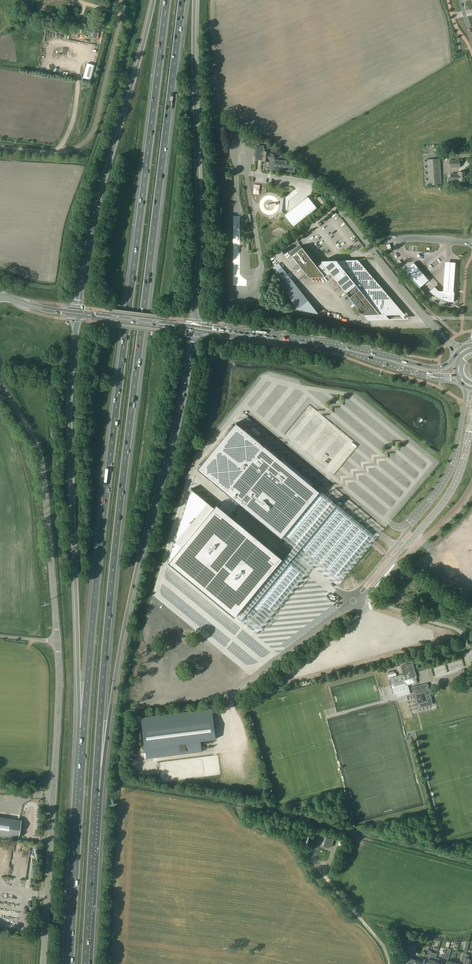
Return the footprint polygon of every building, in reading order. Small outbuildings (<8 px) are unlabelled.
[(22,44),(14,43),(13,51),(15,51),(15,53),(28,55),(30,42),(22,41),(22,44)] [(83,78),(91,80),(94,65),(87,63),(83,78)] [(263,151),(262,161),(266,161),(266,162),(268,162),(268,161),(269,161),(269,166),(272,166),(271,170),(294,172),(295,165),(286,164),(287,161),(274,160),(275,153),(270,153),(270,152),(263,151)] [(426,159),(427,185),(441,184),(440,159),(426,159)] [(450,159),(450,168),(461,167),(460,159),(450,159)] [(458,173),(451,174),(451,178),(451,181),(458,180),(458,181),(466,181),(466,172),(458,172),(458,173)] [(307,195),(284,214),(294,226),(317,207),(307,195)] [(301,245),(290,253),(309,277),(323,277),(324,276),(324,275),(331,274),(363,315),(369,314),(369,320),(368,320),(389,319),(385,319),(385,314),(404,314),(404,313),(400,313),(399,308),(395,308),(395,303),(391,303),(391,299),(387,299),(387,294),(383,294),(383,289),(379,289),(378,284),(374,284),(374,279),(370,279),(370,274),(366,274),(366,269),(362,269),(362,264),(358,264),(358,259),(337,260),(323,260),(323,261),(322,261),(322,262),(322,263),(318,266),(301,245)] [(456,261),(446,260),(444,290),(454,291),(456,261)] [(414,263),(405,270),(420,288),(429,280),(414,263)] [(298,309),(318,313),(279,264),(274,268),(298,309)] [(434,286),(429,291),(433,294),(437,297),(440,298),(445,300),(449,301),(454,301),(454,291),(444,290),(438,290),(434,286)] [(236,423),(198,469),(281,538),(320,491),(236,423)] [(176,535),(175,540),(182,546),(214,508),(191,489),(176,535)] [(369,535),(318,494),(285,534),(317,560),(336,576),(369,535)] [(182,546),(169,562),(235,616),(283,558),(217,504),(214,508),(182,546)] [(283,558),(240,611),(245,615),(252,606),(260,612),(265,606),(269,609),(300,572),(289,562),(284,559),(283,558)] [(403,674),(389,678),(389,679),(392,688),(394,695),(397,695),(398,697),(411,693),(408,686),(408,685),(411,684),(417,683),(417,682),(415,678),(416,678),(417,677),(413,665),(413,663),(412,663),(411,663),(406,665),(404,665),(401,666),(403,674)] [(427,683),(412,687),(414,695),(415,700),(417,700),(418,704),(420,703),(421,707),(433,704),(431,697),(430,694),(427,683)] [(146,758),(202,751),(201,741),(209,740),(216,739),(212,708),(141,717),(146,752),(146,758)] [(18,838),(21,820),(0,817),(0,835),(18,838)] [(329,846),(332,847),(334,839),(326,837),(323,847),(329,848),(329,846)] [(466,941),(461,959),(464,960),(466,953),(469,941),(466,941)] [(402,958),(405,958),(409,959),(408,963),(410,963),(414,963),(417,954),(410,952),(410,951),(411,947),(406,947),(406,951),(402,951),(402,958)] [(414,963),(421,963),(423,960),(422,960),(423,957),(420,956),(421,954),(418,953),(417,954),(414,963)] [(436,957),(430,955),(429,957),(427,963),(434,963),(436,957)]
